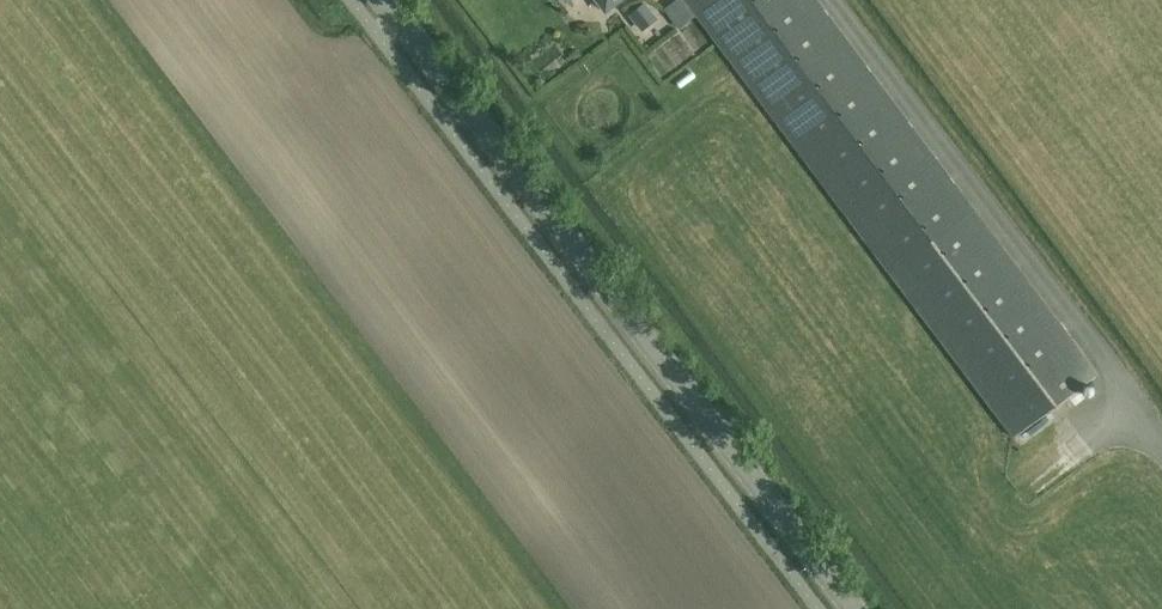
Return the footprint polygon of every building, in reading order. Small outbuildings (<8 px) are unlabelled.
[(606,11),(620,0),(597,0),(606,11)] [(974,209),(817,0),(677,0),(665,10),(679,28),(697,14),(1014,437),(1099,373),(974,209)] [(630,14),(640,28),(655,17),(645,3),(630,14)]
